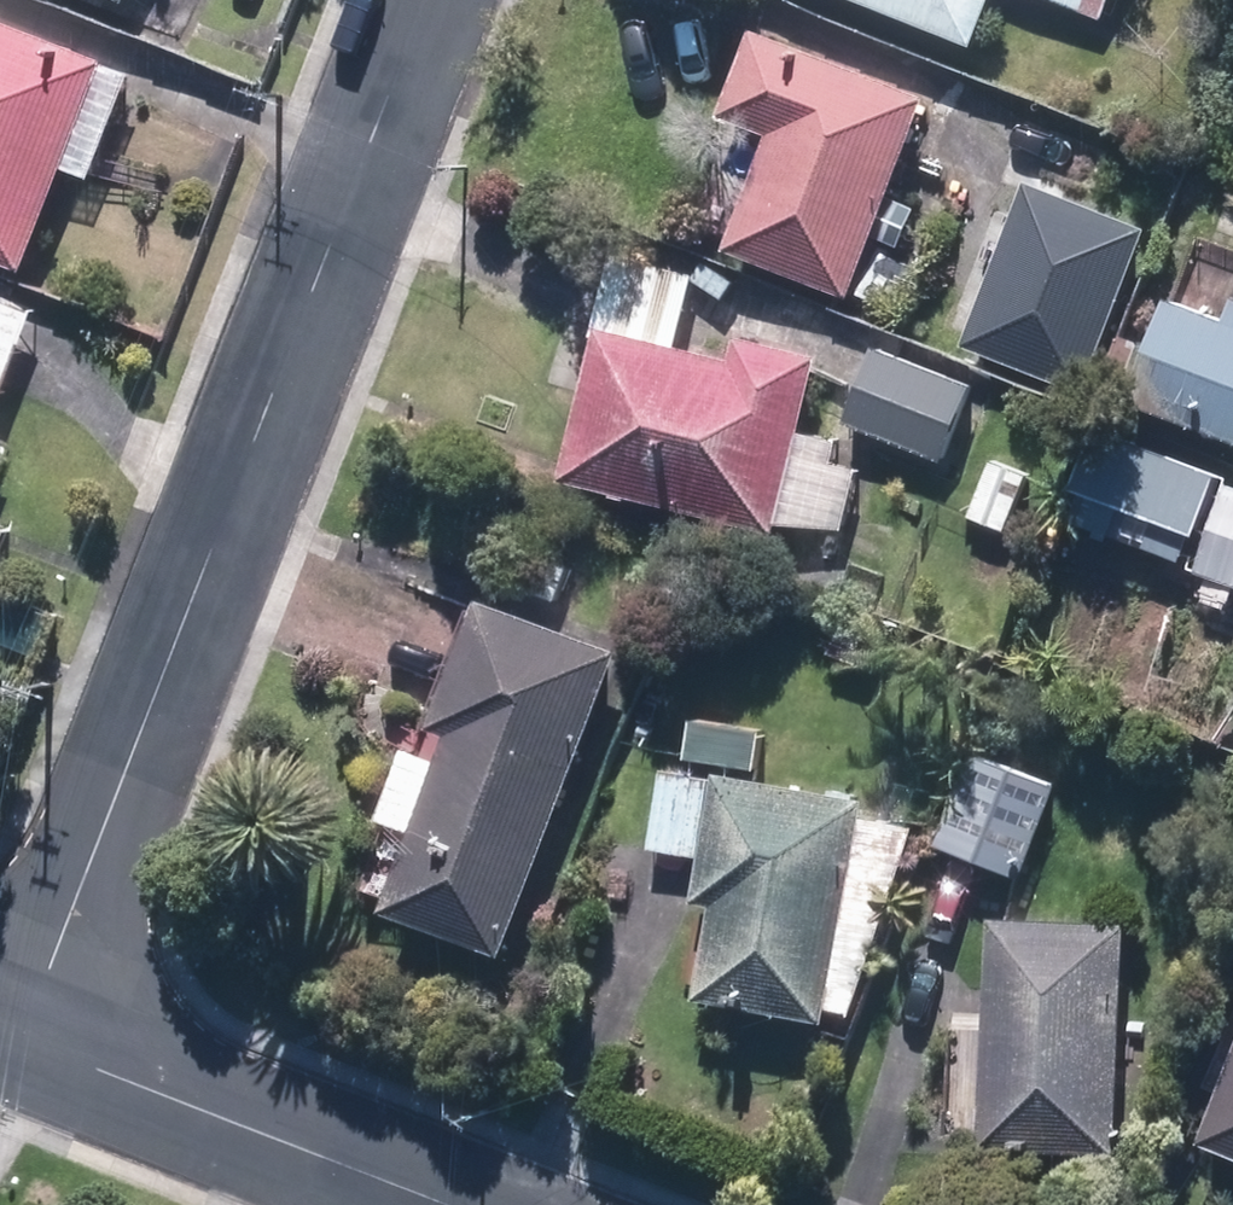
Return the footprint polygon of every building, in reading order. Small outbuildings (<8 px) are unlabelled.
[(1000,0),(853,0),(978,52),(1000,0)] [(1108,24),(1118,0),(1051,0),(1108,24)] [(29,274),(70,169),(94,179),(136,72),(0,19),(0,262),(29,274)] [(933,97),(759,30),(724,120),(775,140),(732,251),(855,299),(933,97)] [(1142,229),(1019,184),(958,347),(1080,393),(1142,229)] [(569,488),(774,533),(854,533),(867,473),(843,467),(849,440),(797,428),(814,353),(740,337),(737,351),(683,339),(698,273),(620,256),(597,359),(569,488)] [(6,397),(42,312),(0,295),(0,394),(6,397)] [(1179,299),(1135,401),(1232,444),(1232,318),(1231,322),(1179,299)] [(977,383),(878,347),(850,423),(949,459),(977,383)] [(11,434),(0,430),(0,461),(11,434)] [(1230,485),(1200,579),(1232,590),(1232,486),(1230,485)] [(386,819),(422,833),(393,910),(512,955),(627,648),(492,596),(444,722),(461,729),(451,757),(415,743),(386,819)] [(698,715),(690,770),(663,766),(651,853),(702,860),(696,904),(716,907),(703,1001),(836,1019),(868,795),(753,779),(761,724),(698,715)] [(1062,778),(980,746),(943,844),(1024,875),(1062,778)] [(1136,924),(999,914),(987,1088),(950,1086),(947,1137),(983,1139),(983,1145),(1120,1155),(1136,924)] [(1205,1140),(1232,1152),(1232,1071),(1205,1140)]
